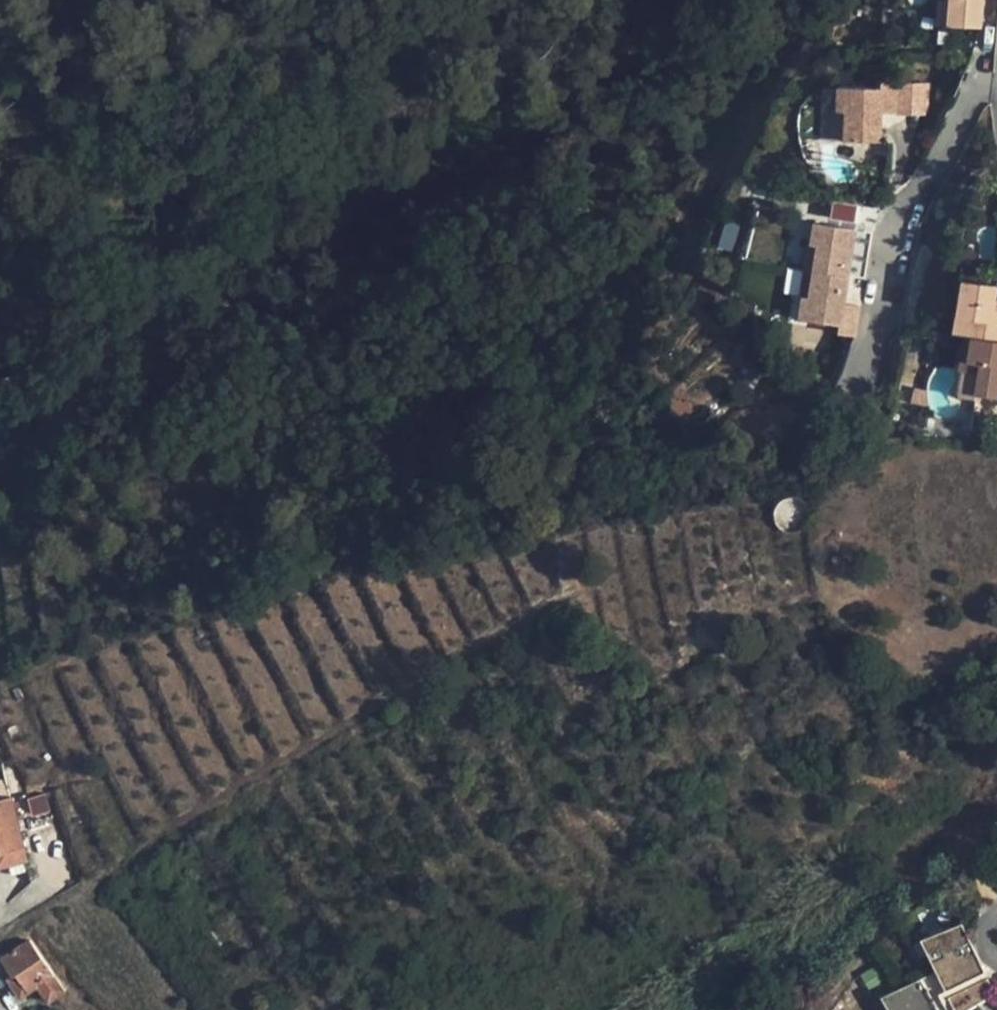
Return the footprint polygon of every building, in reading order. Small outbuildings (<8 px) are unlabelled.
[(949,1),(942,0),(937,0),(935,25),(947,26),(949,1)] [(947,26),(969,27),(980,28),(982,0),(949,0),(949,1),(947,26)] [(975,45),(980,28),(969,27),(963,45),(975,45)] [(866,87),(881,88),(882,81),(882,75),(867,74),(866,87)] [(880,113),(896,114),(897,82),(882,81),(881,88),(866,87),(837,86),(837,111),(845,111),(844,141),(880,142),(880,113)] [(845,111),(837,111),(833,111),(832,141),(844,141),(845,111)] [(853,221),(855,207),(833,203),(830,217),(853,221)] [(813,271),(847,276),(855,229),(814,222),(810,244),(817,245),(813,271)] [(737,234),(723,230),(717,248),(731,252),(737,234)] [(817,245),(810,244),(808,244),(803,270),(813,271),(817,245)] [(809,296),(813,271),(803,270),(799,295),(802,295),(809,296)] [(859,306),(843,304),(847,276),(813,271),(809,296),(802,295),(799,319),(840,325),(839,334),(855,336),(859,306)] [(993,309),(994,300),(996,284),(962,278),(956,316),(971,318),(969,336),(996,340),(996,309),(993,309)] [(963,335),(969,336),(971,318),(956,316),(953,333),(963,335)] [(963,335),(958,369),(977,372),(973,393),(996,397),(996,393),(996,340),(969,336),(963,335)] [(790,343),(780,343),(781,351),(790,351),(790,343)] [(24,796),(11,799),(22,844),(35,842),(24,796)] [(22,844),(11,799),(0,801),(0,850),(22,844)] [(22,844),(0,850),(0,866),(26,860),(22,844)] [(920,946),(936,979),(951,1009),(977,1009),(994,1000),(961,930),(920,946)] [(39,986),(50,1002),(63,992),(29,942),(3,959),(14,975),(18,972),(31,992),(39,986)] [(20,999),(31,992),(18,972),(14,975),(7,980),(20,999)] [(921,986),(935,1009),(951,1009),(936,979),(921,986)] [(881,1004),(884,1009),(935,1009),(921,986),(881,1004)]
